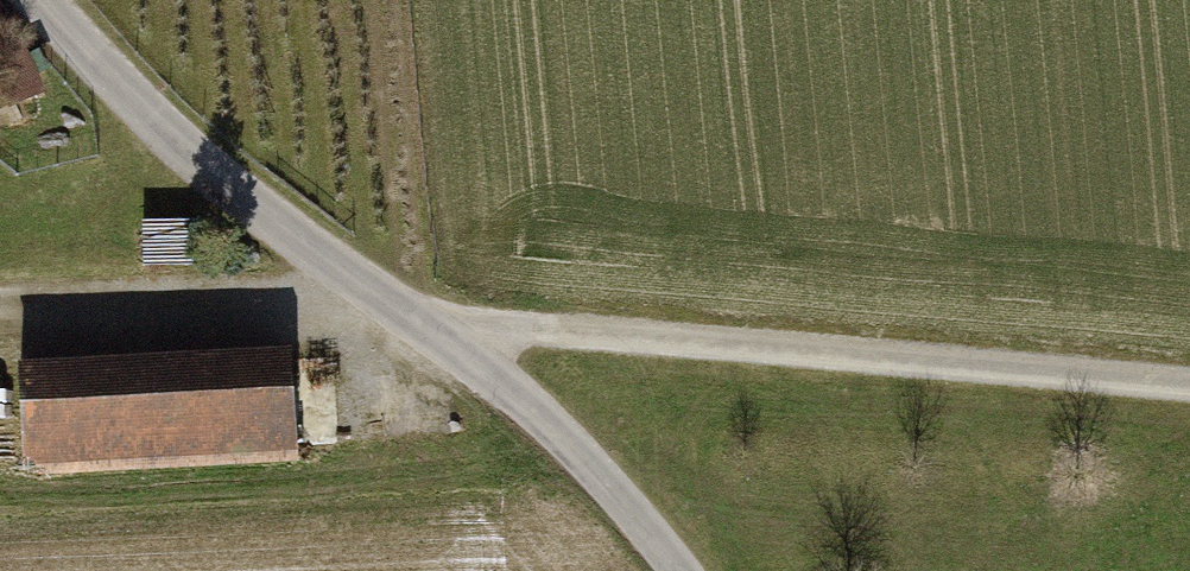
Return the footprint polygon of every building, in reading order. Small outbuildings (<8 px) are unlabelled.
[(320,359),(47,371),(52,469),(324,457),(320,359)]
